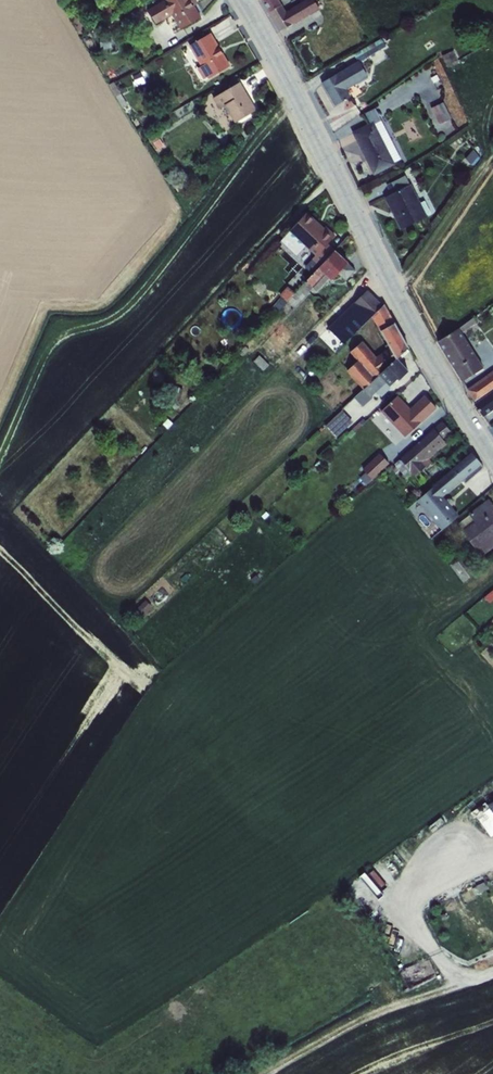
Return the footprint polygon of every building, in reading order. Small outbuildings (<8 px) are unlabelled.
[(148,11),(156,25),(172,16),(180,30),(201,17),(194,6),(198,4),(195,0),(166,0),(148,11)] [(269,13),(281,5),(278,0),(261,0),(269,13)] [(292,24),(293,25),(319,10),(314,0),(304,0),(285,11),(292,24)] [(281,5),(269,13),(280,31),(292,24),(285,11),(281,5)] [(211,33),(189,46),(201,67),(197,70),(203,80),(207,78),(208,79),(230,66),(211,33)] [(110,38),(100,39),(101,50),(111,49),(110,38)] [(358,62),(321,83),(334,106),(350,97),(346,90),(368,77),(362,68),(371,62),(368,57),(386,47),(382,39),(354,55),(358,62)] [(453,51),(442,57),(448,68),(459,61),(453,51)] [(141,74),(132,77),(136,87),(145,83),(141,74)] [(437,75),(431,79),(437,90),(445,86),(441,79),(440,80),(437,75)] [(114,83),(109,85),(123,109),(128,106),(114,83)] [(240,83),(213,99),(219,109),(224,106),(235,123),(256,111),(240,83)] [(443,103),(431,108),(439,125),(451,119),(443,103)] [(373,122),(352,133),(373,175),(395,165),(394,163),(401,160),(381,121),(375,124),(373,122)] [(155,132),(149,136),(159,150),(165,146),(155,132)] [(473,150),(465,158),(471,165),(479,157),(473,150)] [(390,194),(384,198),(400,230),(427,216),(426,215),(430,213),(424,201),(420,203),(410,184),(410,185),(405,176),(386,186),(390,194)] [(307,213),(289,232),(315,256),(312,259),(320,267),(334,251),(327,244),(335,236),(326,227),(324,228),(307,213)] [(320,267),(305,282),(312,288),(325,275),(331,281),(337,274),(345,281),(355,271),(347,263),(334,251),(320,267)] [(283,294),(290,299),(296,291),(289,285),(283,294)] [(380,331),(394,324),(384,305),(383,306),(368,290),(328,329),(344,344),(372,317),(380,331)] [(459,328),(437,342),(463,381),(484,368),(461,333),(477,323),(473,319),(459,328)] [(394,324),(380,331),(389,348),(395,359),(397,359),(408,349),(394,324)] [(395,359),(389,348),(376,357),(363,341),(350,353),(357,361),(346,371),(363,390),(379,375),(395,359)] [(363,390),(353,398),(361,406),(386,383),(389,387),(408,372),(397,359),(395,359),(379,375),(363,390)] [(467,390),(475,401),(492,388),(492,371),(467,390)] [(476,403),(484,416),(492,409),(492,391),(476,403)] [(397,396),(380,411),(405,437),(436,408),(425,396),(410,410),(397,396)] [(342,411),(326,426),(337,437),(353,422),(342,411)] [(396,467),(392,470),(395,474),(399,470),(403,475),(401,476),(405,482),(408,480),(409,481),(414,477),(431,462),(429,459),(446,445),(442,440),(451,432),(442,422),(434,429),(399,459),(399,460),(394,464),(396,467)] [(367,473),(361,478),(367,485),(389,463),(379,453),(363,469),(367,473)] [(471,454),(417,501),(422,507),(423,506),(443,529),(458,516),(441,497),(480,464),(471,454)] [(459,524),(463,531),(462,531),(481,557),(492,548),(492,505),(488,499),(468,514),(470,516),(459,524)] [(460,558),(450,566),(463,583),(473,575),(460,558)] [(478,816),(492,836),(492,835),(492,801),(487,806),(490,808),(478,816)] [(390,854),(385,858),(400,881),(405,878),(390,854)]
